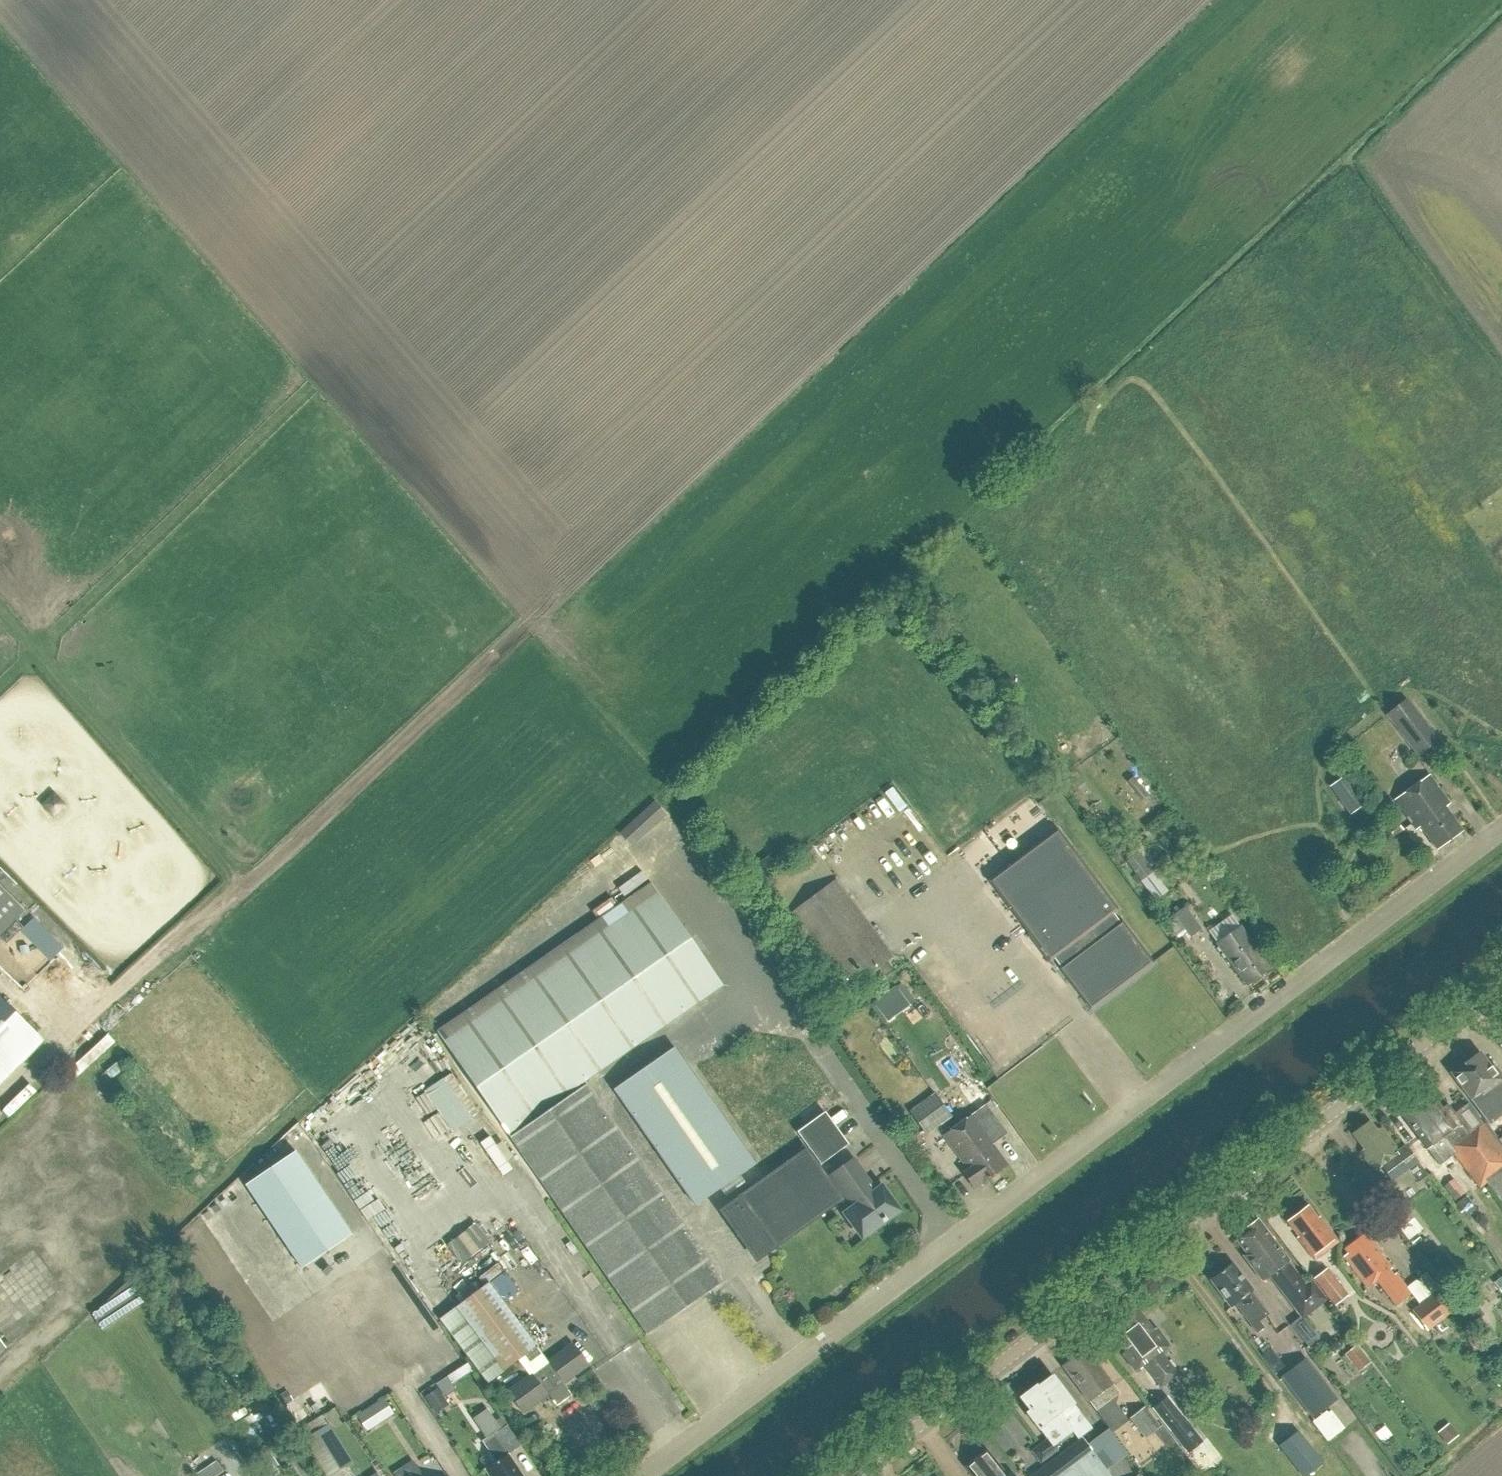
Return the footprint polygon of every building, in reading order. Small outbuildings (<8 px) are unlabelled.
[(1438,740),(1407,699),(1385,716),(1416,757),(1438,740)] [(1450,804),(1429,774),(1393,800),(1415,830),(1419,826),(1436,849),(1462,829),(1446,807),(1450,804)] [(1364,804),(1343,776),(1329,786),(1350,815),(1364,804)] [(661,858),(658,849),(671,844),(660,814),(619,829),(633,868),(661,858)] [(1117,909),(1057,830),(989,880),(991,883),(991,882),(1029,932),(1028,932),(1049,960),(1056,955),(1063,965),(1059,968),(1090,1008),(1138,972),(1139,972),(1152,962),(1121,922),(1117,925),(1110,915),(1117,909)] [(1168,891),(1138,853),(1127,862),(1156,901),(1168,891)] [(777,923),(833,1000),(868,974),(874,982),(893,969),(887,961),(893,957),(836,879),(777,923)] [(722,986),(651,884),(437,1031),(647,1334),(724,1281),(584,1081),(722,986)] [(0,886),(0,937),(26,911),(0,886)] [(1201,929),(1186,907),(1175,914),(1190,936),(1201,929)] [(1270,967),(1240,926),(1216,944),(1246,985),(1270,967)] [(1178,952),(1186,946),(1173,928),(1164,934),(1178,952)] [(52,933),(27,945),(38,968),(63,956),(52,933)] [(11,983),(29,965),(11,947),(0,958),(0,972),(11,983)] [(22,1066),(45,1042),(0,997),(0,1087),(22,1066)] [(755,1164),(674,1048),(614,1090),(695,1205),(755,1164)] [(1479,1051),(1450,1073),(1470,1099),(1471,1099),(1473,1103),(1491,1128),(1501,1121),(1501,1107),(1495,1097),(1500,1093),(1494,1086),(1501,1080),(1501,1076),(1494,1065),(1491,1067),(1479,1051)] [(122,1068),(104,1082),(110,1090),(128,1076),(122,1068)] [(1427,1089),(1413,1100),(1433,1127),(1432,1128),(1440,1138),(1443,1136),(1451,1146),(1451,1147),(1470,1133),(1447,1103),(1441,1107),(1427,1089)] [(951,1117),(934,1093),(909,1111),(926,1135),(951,1117)] [(1433,1127),(1413,1100),(1398,1112),(1426,1149),(1434,1143),(1442,1154),(1451,1147),(1451,1146),(1443,1136),(1440,1138),(1432,1128),(1433,1127)] [(844,1147),(821,1114),(796,1132),(820,1165),(844,1147)] [(977,1164),(988,1178),(1007,1164),(990,1141),(991,1140),(973,1114),(957,1126),(983,1160),(977,1164)] [(1376,1130),(1369,1121),(1352,1134),(1364,1149),(1359,1152),(1374,1171),(1381,1166),(1393,1181),(1398,1177),(1403,1184),(1414,1177),(1416,1180),(1425,1173),(1404,1145),(1398,1150),(1381,1127),(1376,1130)] [(1479,1188),(1486,1183),(1501,1205),(1501,1150),(1484,1124),(1451,1147),(1479,1188)] [(983,1160),(957,1126),(943,1136),(968,1169),(964,1172),(974,1188),(988,1178),(977,1164),(983,1160)] [(351,1234),(295,1150),(244,1184),(300,1268),(351,1234)] [(825,1181),(805,1153),(723,1211),(756,1257),(843,1195),(853,1208),(846,1213),(861,1235),(881,1221),(882,1222),(885,1220),(884,1218),(896,1210),(880,1188),(877,1191),(853,1158),(828,1176),(830,1178),(825,1181)] [(360,1155),(341,1167),(404,1265),(414,1258),(420,1266),(428,1261),(360,1155)] [(1464,1193),(1453,1178),(1443,1185),(1454,1200),(1464,1193)] [(1414,1217),(1385,1182),(1375,1191),(1403,1226),(1414,1217)] [(1477,1211),(1465,1196),(1456,1202),(1468,1218),(1477,1211)] [(1318,1219),(1308,1206),(1288,1222),(1299,1236),(1297,1238),(1311,1255),(1334,1237),(1319,1217),(1318,1219)] [(1289,1260),(1257,1218),(1233,1236),(1246,1253),(1242,1255),(1261,1280),(1270,1274),(1300,1316),(1326,1298),(1313,1279),(1305,1284),(1289,1260)] [(477,1222),(447,1244),(462,1264),(492,1242),(477,1222)] [(1398,1239),(1408,1250),(1421,1238),(1411,1227),(1398,1239)] [(1410,1293),(1365,1234),(1346,1249),(1349,1253),(1344,1257),(1366,1286),(1374,1279),(1394,1305),(1410,1293)] [(512,1287),(521,1282),(510,1263),(501,1268),(512,1287)] [(1252,1290),(1231,1263),(1211,1279),(1231,1306),(1234,1304),(1256,1333),(1265,1327),(1260,1320),(1268,1314),(1250,1291),(1252,1290)] [(0,1275),(0,1329),(1,1331),(30,1313),(21,1297),(39,1286),(30,1270),(21,1276),(15,1266),(0,1275)] [(1347,1296),(1326,1267),(1312,1277),(1333,1306),(1347,1296)] [(536,1345),(488,1281),(455,1306),(502,1370),(536,1345)] [(1452,1311),(1437,1291),(1411,1310),(1425,1330),(1452,1311)] [(1153,1330),(1137,1309),(1122,1320),(1124,1323),(1111,1333),(1125,1351),(1122,1354),(1134,1370),(1142,1364),(1160,1387),(1178,1373),(1160,1350),(1168,1344),(1156,1328),(1153,1330)] [(1319,1338),(1302,1316),(1291,1324),(1308,1346),(1319,1338)] [(589,1368),(572,1344),(506,1391),(523,1414),(589,1368)] [(1118,1392),(1085,1348),(1062,1365),(1095,1409),(1097,1407),(1103,1416),(1114,1430),(1128,1419),(1118,1406),(1115,1402),(1119,1393),(1118,1392)] [(1306,1358),(1281,1377),(1312,1419),(1337,1400),(1306,1358)] [(1334,1367),(1340,1387),(1360,1382),(1354,1361),(1334,1367)] [(439,1397),(472,1382),(467,1371),(434,1386),(439,1397)] [(1072,1403),(1051,1374),(1020,1397),(1030,1409),(1027,1412),(1039,1428),(1046,1438),(1030,1450),(1041,1464),(1059,1449),(1055,1443),(1071,1430),(1078,1439),(1092,1428),(1072,1403)] [(1168,1395),(1151,1408),(1204,1475),(1235,1475),(1206,1438),(1203,1440),(1168,1395)] [(1160,1425),(1144,1406),(1129,1419),(1145,1438),(1154,1431),(1167,1447),(1175,1440),(1162,1424),(1160,1425)] [(320,1408),(294,1424),(326,1475),(328,1475),(353,1460),(320,1408)] [(479,1408),(474,1411),(477,1415),(471,1420),(483,1438),(478,1441),(493,1463),(485,1469),(490,1475),(523,1475),(508,1454),(520,1446),(500,1416),(492,1422),(485,1410),(482,1412),(479,1408)] [(1344,1428),(1330,1408),(1312,1421),(1327,1441),(1344,1428)] [(1445,1453),(1456,1445),(1447,1432),(1435,1440),(1445,1453)] [(1082,1438),(1030,1475),(1109,1475),(1082,1438)] [(184,1467),(198,1458),(191,1447),(177,1456),(184,1467)] [(987,1449),(964,1467),(972,1475),(1006,1475),(1007,1475),(987,1449)]
